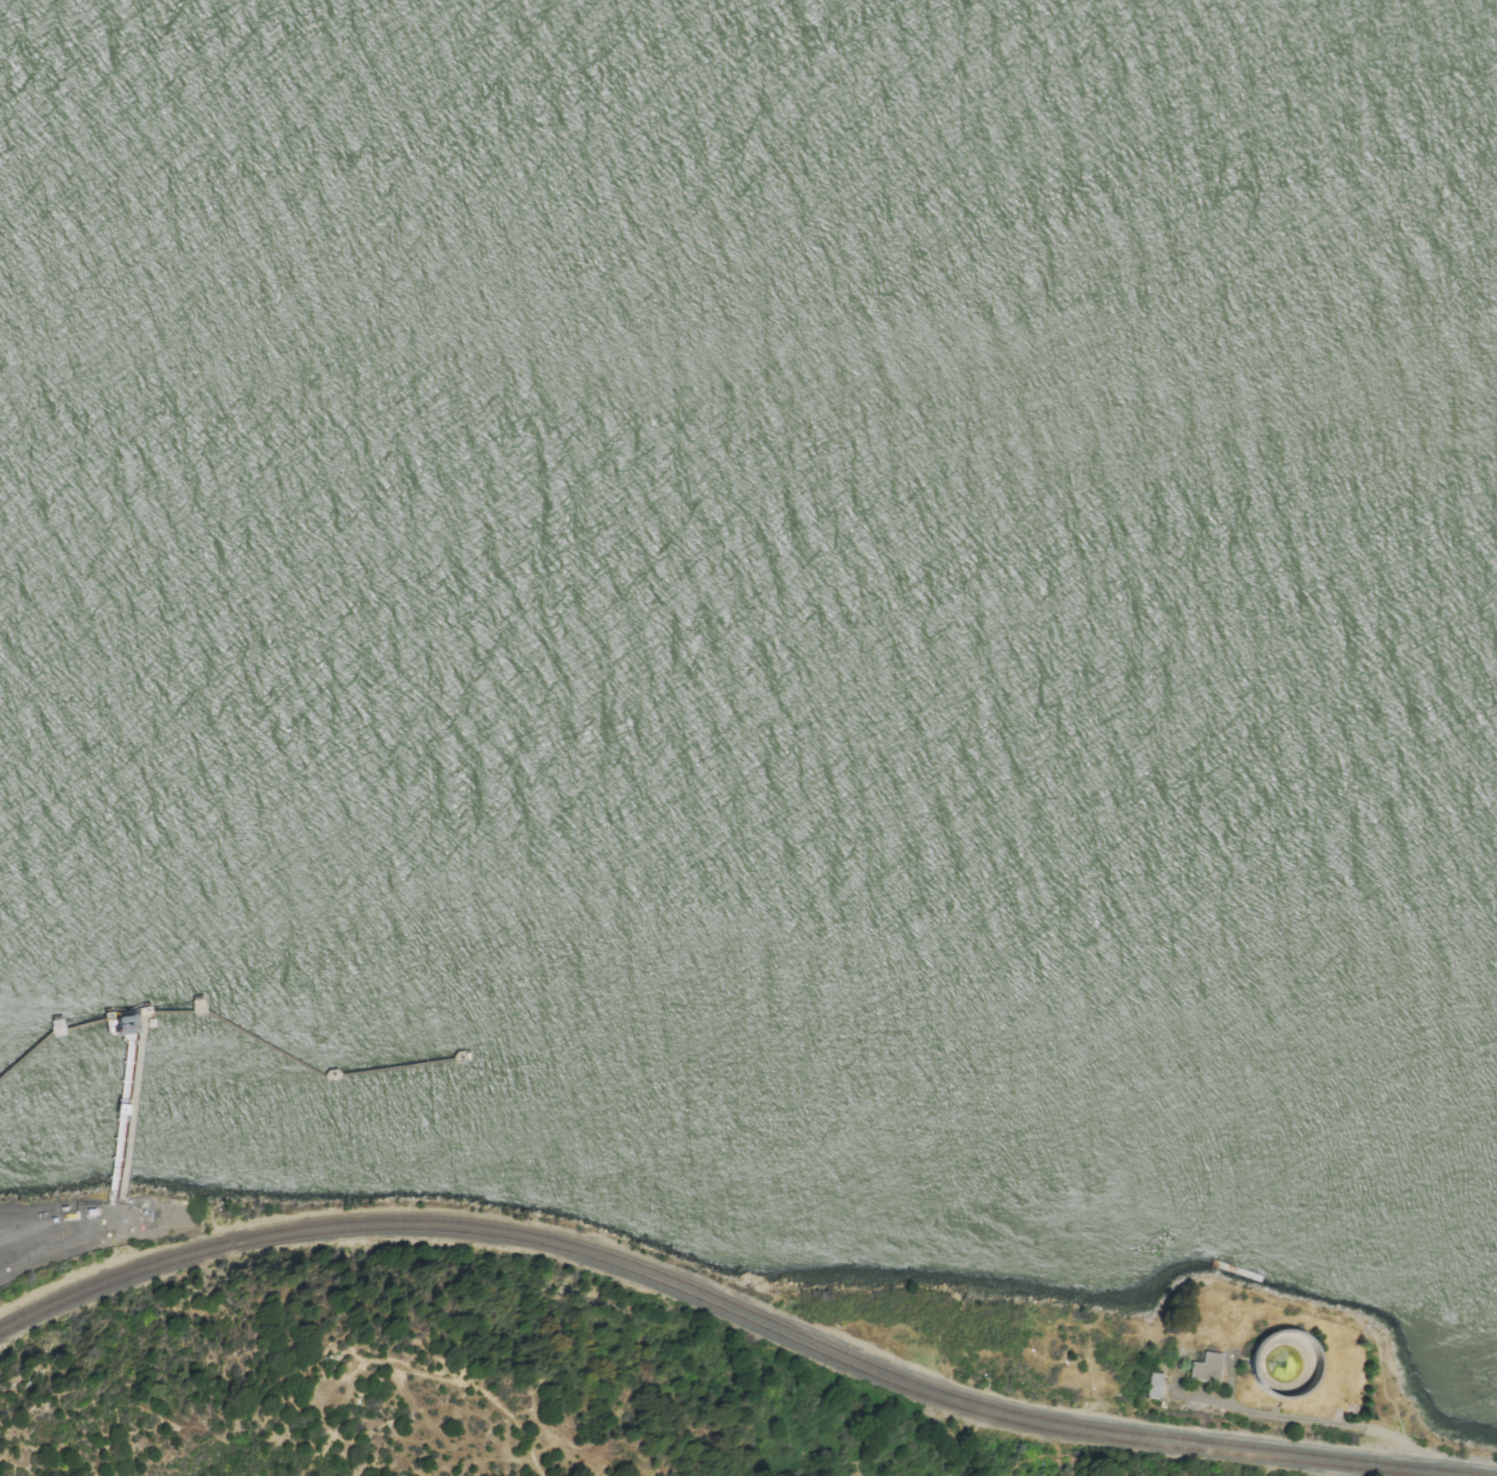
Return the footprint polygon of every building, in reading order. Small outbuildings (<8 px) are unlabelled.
[(1272,1397),(1261,1390),(1252,1379),(1249,1367),(1252,1353),(1257,1344),(1266,1336),(1275,1333),(1285,1332),(1300,1337),(1308,1343),(1314,1353),(1316,1364),(1315,1376),(1307,1388),(1294,1397),(1282,1399),(1272,1397)] [(1189,1378),(1191,1360),(1202,1362),(1205,1349),(1223,1352),(1220,1381),(1189,1378)] [(1146,1399),(1160,1399),(1161,1374),(1147,1373),(1146,1399)]
